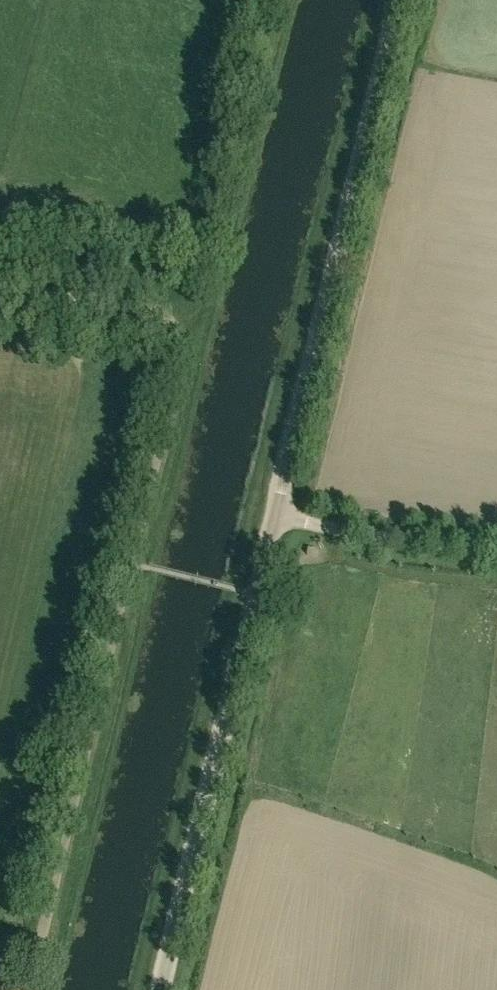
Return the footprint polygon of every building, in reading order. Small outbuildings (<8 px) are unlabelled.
[(318,550),(308,548),(307,554),(317,556),(318,550)]
